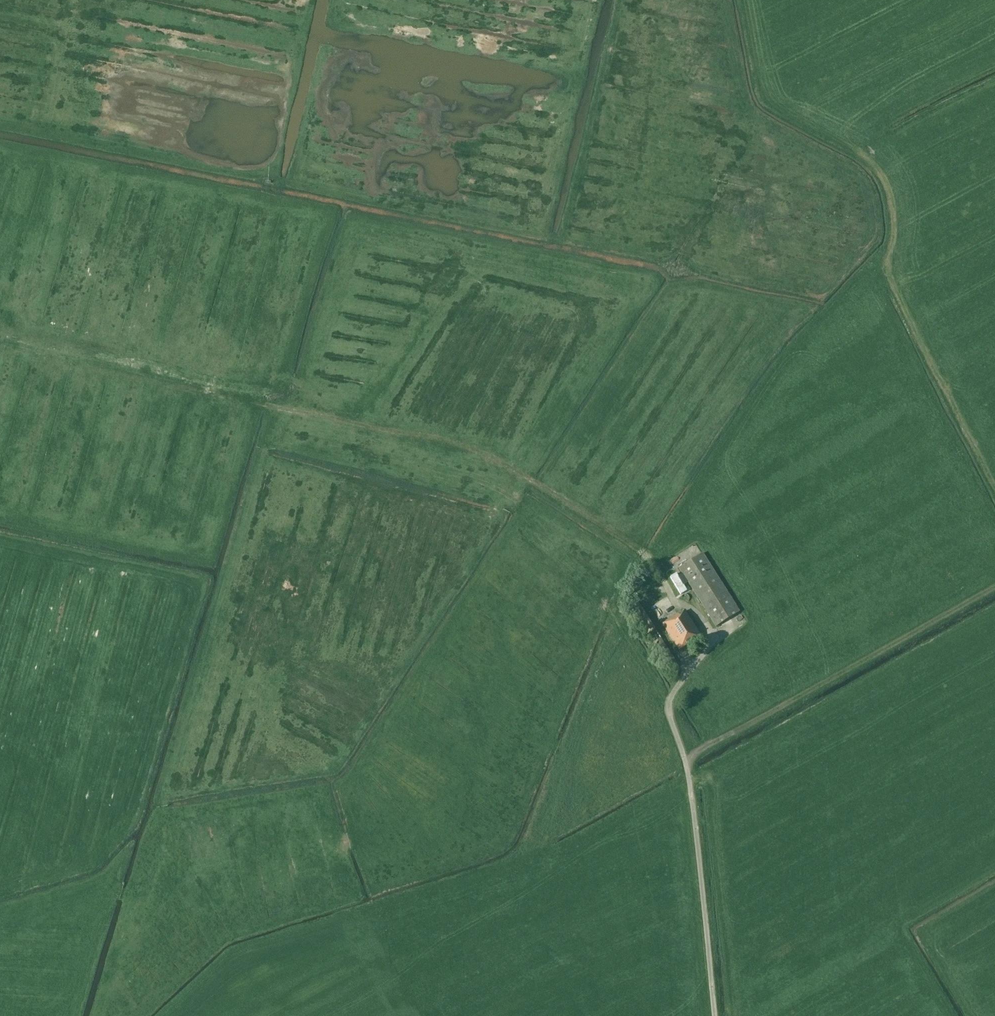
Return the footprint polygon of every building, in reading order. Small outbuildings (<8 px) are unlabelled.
[(715,627),(738,612),(701,554),(678,568),(715,627)] [(631,623),(644,614),(637,604),(624,612),(631,623)] [(678,651),(700,637),(684,612),(678,616),(677,615),(662,625),(678,651)] [(655,631),(645,615),(636,621),(647,637),(655,631)]
